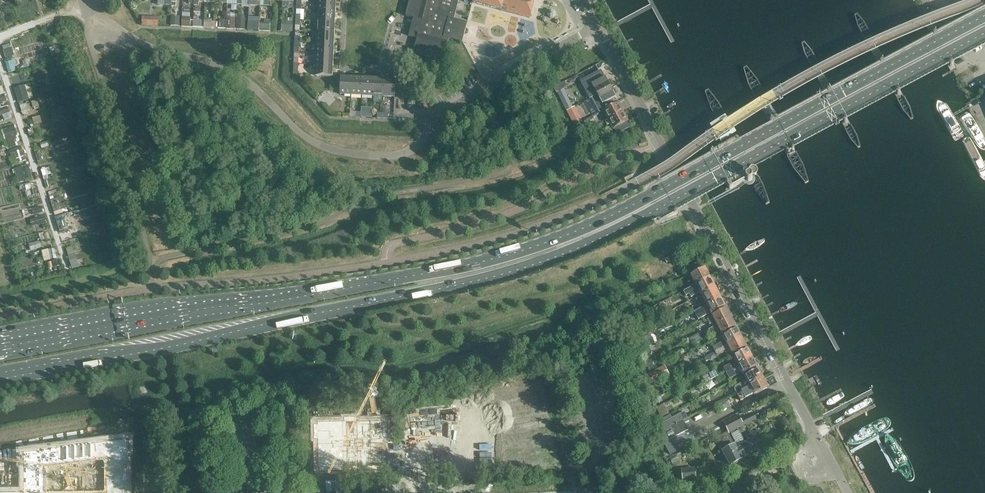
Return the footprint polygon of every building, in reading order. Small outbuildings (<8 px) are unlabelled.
[(318,11),(336,11),(336,1),(324,0),(319,0),(318,11)] [(406,16),(416,19),(415,23),(412,23),(409,36),(417,39),(414,51),(444,58),(449,39),(451,39),(462,41),(467,23),(454,19),(459,0),(411,0),(406,16)] [(530,18),(534,3),(529,2),(529,0),(474,0),(473,3),(530,18)] [(318,11),(318,21),(335,22),(336,11),(318,11)] [(218,28),(226,29),(226,14),(226,16),(224,16),(224,20),(220,20),(218,21),(218,28)] [(226,14),(226,29),(234,29),(235,22),(233,21),(234,14),(226,14)] [(142,25),(157,26),(158,18),(143,17),(142,25)] [(182,27),(190,27),(191,19),(187,19),(187,20),(182,20),(182,27)] [(237,19),(237,25),(237,29),(245,29),(245,19),(237,19)] [(282,20),(282,25),(281,31),(293,32),(293,26),(293,22),(288,22),(288,20),(282,20)] [(259,30),(270,31),(271,23),(262,22),(262,21),(260,21),(259,30)] [(318,21),(317,32),(335,33),(335,22),(318,21)] [(317,32),(317,43),(334,44),(335,33),(317,32)] [(13,55),(11,43),(4,45),(7,56),(13,55)] [(317,43),(316,54),(334,55),(334,44),(317,43)] [(316,54),(316,64),(333,65),(334,55),(316,54)] [(333,65),(316,64),(315,76),(333,77),(333,65)] [(9,101),(0,75),(0,104),(9,101)] [(340,94),(351,95),(352,77),(337,77),(336,80),(336,83),(340,83),(340,94)] [(351,95),(362,95),(363,78),(352,77),(351,95)] [(362,95),(373,96),(374,78),(363,78),(362,95)] [(373,96),(384,96),(384,79),(374,78),(373,96)] [(592,85),(597,95),(611,88),(606,78),(592,85)] [(384,79),(384,96),(395,97),(396,79),(384,79)] [(15,88),(20,101),(35,97),(30,83),(15,88)] [(601,112),(603,110),(614,105),(612,100),(616,98),(611,88),(597,95),(598,96),(594,99),(601,112)] [(603,110),(608,120),(623,112),(621,108),(621,107),(620,104),(619,104),(618,103),(614,105),(603,110)] [(11,108),(2,110),(4,119),(13,117),(11,108)] [(623,112),(608,120),(605,122),(607,126),(610,124),(613,129),(614,129),(617,135),(631,127),(628,121),(627,120),(628,119),(626,116),(625,116),(623,112)] [(575,126),(579,134),(586,130),(582,122),(575,126)] [(16,125),(4,129),(11,148),(22,144),(16,125)] [(15,160),(26,157),(24,147),(12,149),(15,160)] [(16,167),(19,180),(34,177),(31,163),(16,167)] [(55,211),(69,207),(65,196),(52,200),(55,211)] [(74,212),(56,217),(59,229),(73,225),(71,217),(75,216),(74,212)] [(51,248),(43,250),(46,260),(55,257),(51,248)] [(73,268),(80,266),(77,252),(69,254),(73,268)] [(691,276),(696,285),(710,277),(708,273),(708,272),(707,269),(706,269),(705,268),(701,270),(691,276)] [(710,277),(696,285),(683,291),(686,296),(689,294),(691,298),(700,293),(701,294),(715,287),(714,286),(715,285),(713,282),(712,281),(710,277)] [(701,307),(701,308),(706,305),(721,298),(718,293),(719,292),(717,289),(716,289),(716,288),(702,296),(705,302),(698,306),(699,309),(701,307)] [(642,299),(645,304),(651,301),(648,296),(642,299)] [(710,313),(711,314),(725,307),(725,306),(725,305),(724,302),(723,302),(721,298),(706,305),(701,308),(694,311),(698,319),(710,313)] [(710,319),(714,327),(731,318),(729,314),(730,313),(728,310),(727,309),(726,308),(712,316),(713,317),(710,319)] [(731,318),(714,327),(715,327),(710,330),(712,333),(719,329),(722,334),(736,327),(736,326),(736,325),(734,322),(733,322),(731,318)] [(714,346),(717,351),(742,338),(740,334),(740,333),(739,330),(738,330),(737,329),(723,336),(725,341),(714,346)] [(742,338),(717,351),(719,356),(730,350),(733,355),(747,347),(746,346),(747,345),(745,342),(744,342),(742,338)] [(724,368),(726,372),(753,358),(750,354),(751,353),(749,350),(748,350),(748,349),(734,356),(736,361),(724,368)] [(644,363),(645,364),(652,360),(652,359),(648,361),(646,350),(643,352),(645,362),(644,363)] [(753,358),(726,372),(728,376),(741,370),(743,375),(757,367),(757,366),(757,365),(756,362),(755,362),(753,358)] [(652,360),(645,364),(647,373),(655,369),(652,360)] [(735,390),(736,392),(763,378),(761,374),(762,373),(760,370),(759,370),(758,369),(744,376),(748,383),(735,390)] [(647,376),(650,388),(657,383),(657,382),(661,380),(657,371),(647,376)] [(763,378),(736,392),(741,401),(753,394),(754,395),(768,388),(768,387),(768,386),(767,383),(765,382),(763,378)] [(657,383),(650,388),(651,396),(661,391),(657,383)] [(671,427),(671,428),(684,421),(684,420),(688,417),(685,411),(672,418),(670,414),(660,420),(665,430),(671,427)] [(731,433),(738,447),(739,447),(745,457),(763,448),(755,433),(746,438),(749,442),(746,444),(738,429),(744,426),(760,418),(757,412),(741,420),(738,416),(725,423),(730,433),(731,433)] [(385,420),(315,420),(317,472),(387,470),(385,420)] [(684,421),(671,428),(676,436),(689,429),(684,421)] [(699,430),(704,439),(722,430),(717,421),(699,430)] [(739,447),(738,447),(736,449),(728,433),(718,438),(731,465),(742,459),(745,457),(739,447)] [(127,441),(24,454),(24,492),(128,492),(127,441)] [(682,469),(683,482),(697,481),(696,467),(682,469)]
